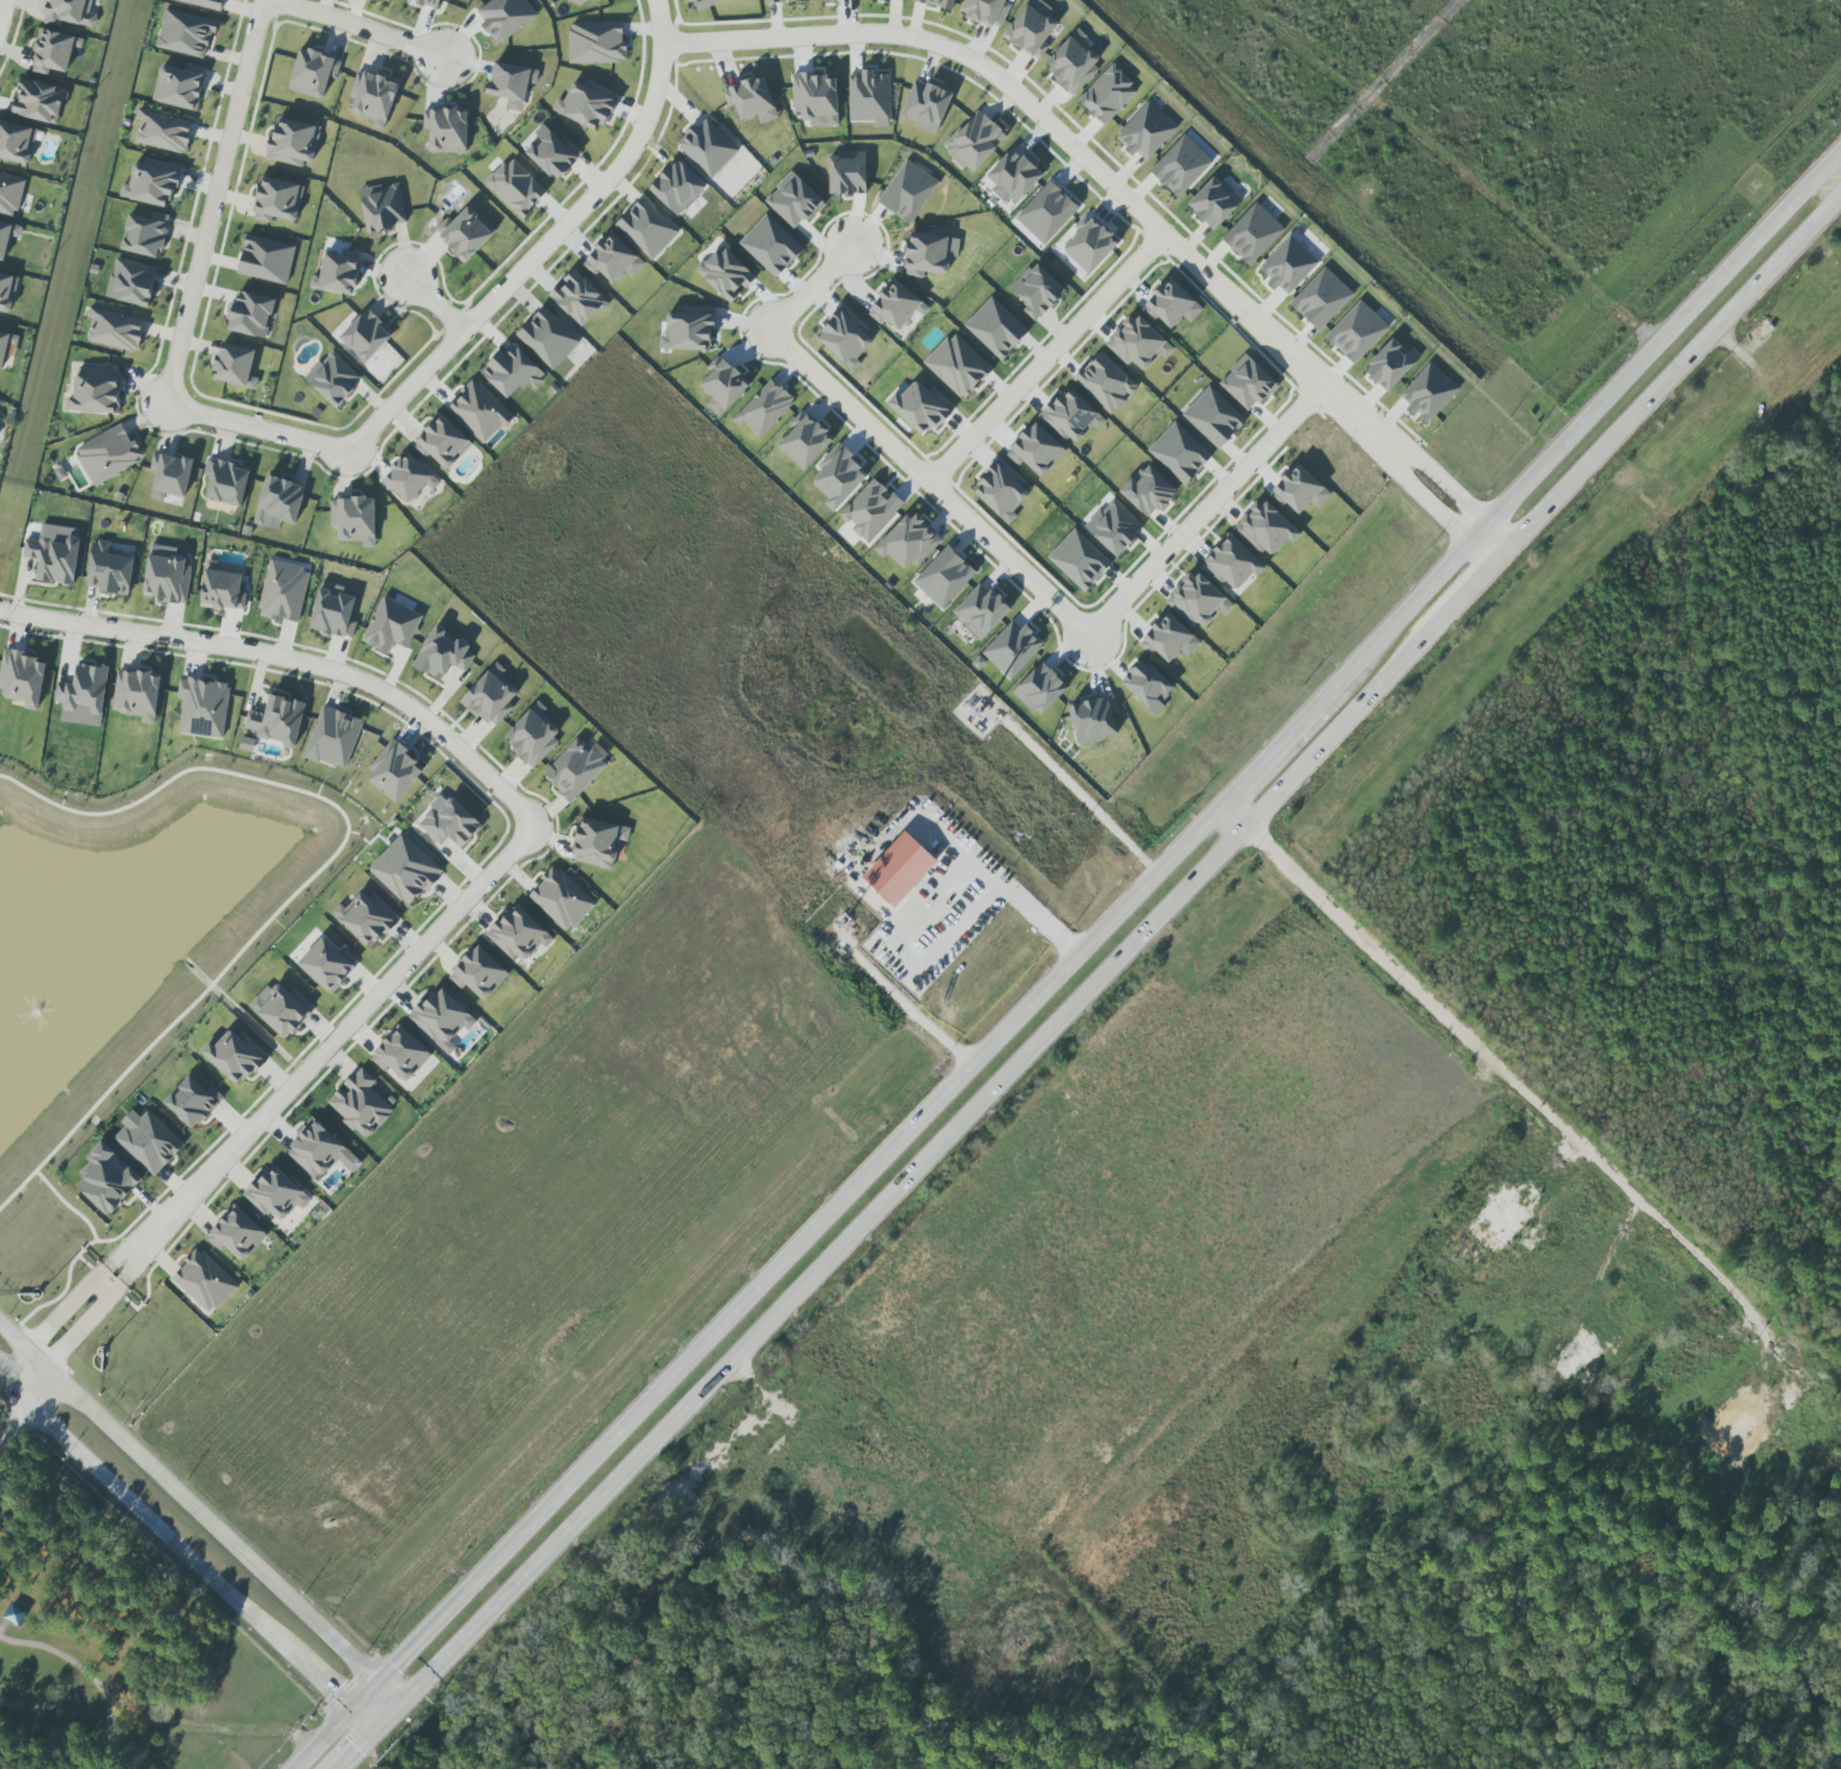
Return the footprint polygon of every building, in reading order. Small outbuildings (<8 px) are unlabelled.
[(42,23),(60,27),(61,22),(95,28),(97,15),(90,14),(92,0),(46,0),(42,23)] [(222,10),(223,0),(172,0),(172,1),(222,10)] [(537,18),(525,0),(491,0),(474,12),(496,45),(537,18)] [(730,0),(694,0),(697,10),(730,0)] [(952,10),(954,0),(913,0),(913,2),(952,10)] [(1011,4),(1005,2),(1006,0),(965,0),(959,14),(1000,31),(1011,4)] [(1003,37),(1038,62),(1049,46),(1044,43),(1058,23),(1027,2),(1003,37)] [(217,22),(164,9),(155,47),(207,60),(217,22)] [(568,23),(569,64),(624,63),(623,22),(568,23)] [(72,47),(81,49),(83,38),(39,29),(30,72),(48,75),(49,70),(67,73),(72,47)] [(1104,63),(1083,41),(1086,37),(1079,29),(1042,64),(1071,95),(1104,63)] [(288,90),(322,100),(329,76),(336,78),(341,60),(299,48),(288,90)] [(1141,83),(1115,60),(1079,103),(1105,126),(1141,83)] [(539,70),(493,62),(487,95),(507,99),(505,109),(523,112),(528,83),(536,85),(539,70)] [(195,111),(204,74),(161,64),(152,101),(195,111)] [(849,122),(874,121),(875,128),(890,128),(889,75),(873,75),(873,70),(861,70),(861,77),(849,77),(849,122)] [(357,71),(349,97),(354,99),(349,115),(385,126),(399,83),(357,71)] [(722,90),(729,108),(734,106),(741,122),(757,116),(760,125),(779,117),(762,74),(722,90)] [(836,74),(792,76),(794,112),(801,112),(801,122),(812,121),(813,127),(838,126),(836,74)] [(57,125),(66,89),(19,78),(11,114),(57,125)] [(936,134),(952,94),(915,79),(899,118),(936,134)] [(1115,136),(1144,163),(1178,128),(1149,100),(1115,136)] [(467,110),(424,108),(423,128),(430,128),(429,153),(466,154),(467,110)] [(140,120),(135,144),(186,154),(193,120),(137,110),(136,119),(140,120)] [(970,174),(1007,137),(979,110),(942,146),(970,174)] [(676,144),(710,179),(739,152),(705,117),(676,144)] [(320,125),(275,118),(268,159),(313,167),(320,125)] [(29,165),(37,129),(0,121),(0,159),(29,165)] [(556,182),(579,157),(545,126),(522,150),(556,182)] [(1149,172),(1178,199),(1213,161),(1183,134),(1149,172)] [(1042,177),(1016,149),(982,182),(1008,210),(1042,177)] [(866,195),(866,154),(829,154),(829,195),(866,195)] [(485,183),(520,219),(547,193),(512,157),(485,183)] [(128,186),(122,184),(119,197),(170,209),(179,169),(134,159),(128,186)] [(678,218),(706,188),(676,159),(648,190),(678,218)] [(939,181),(905,159),(877,203),(911,225),(939,181)] [(796,231),(823,201),(792,171),(764,201),(796,231)] [(0,173),(0,214),(16,218),(25,179),(0,173)] [(1186,206),(1213,231),(1242,200),(1214,175),(1186,206)] [(296,222),(304,185),(261,176),(252,219),(271,223),(273,217),(296,222)] [(1044,246),(1079,209),(1050,181),(1014,219),(1044,246)] [(359,190),(367,232),(407,225),(399,183),(359,190)] [(615,226),(653,260),(679,231),(642,197),(615,226)] [(1285,230),(1256,202),(1221,239),(1250,267),(1285,230)] [(452,223),(447,218),(433,233),(465,263),(495,232),(468,206),(452,223)] [(159,259),(169,216),(156,213),(155,220),(128,214),(120,250),(159,259)] [(1077,233),(1061,250),(1089,276),(1119,243),(1087,213),(1073,229),(1077,233)] [(776,278),(804,249),(766,214),(739,243),(776,278)] [(18,239),(21,227),(0,222),(0,263),(3,264),(9,237),(18,239)] [(631,278),(645,263),(611,232),(582,263),(595,276),(598,271),(613,285),(625,272),(631,278)] [(955,237),(908,234),(905,276),(923,277),(923,273),(953,275),(955,237)] [(295,247),(246,235),(237,274),(287,285),(295,247)] [(1286,297),(1319,262),(1290,235),(1258,268),(1270,280),(1269,281),(1286,297)] [(728,304),(755,278),(724,245),(696,271),(728,304)] [(312,277),(310,286),(351,297),(360,261),(325,252),(318,279),(312,277)] [(105,297),(147,308),(157,268),(115,258),(105,297)] [(1027,306),(1023,311),(1035,322),(1065,291),(1035,262),(1009,289),(1027,306)] [(1318,331),(1353,295),(1324,267),(1289,304),(1318,331)] [(583,328),(608,302),(574,270),(559,285),(558,284),(548,295),(583,328)] [(10,314),(18,277),(0,273),(0,312),(10,314)] [(1190,323),(1203,309),(1169,278),(1143,306),(1170,331),(1183,317),(1190,323)] [(884,319),(898,331),(923,303),(895,279),(866,313),(880,324),(884,319)] [(275,299),(238,291),(235,304),(231,303),(225,330),(266,339),(275,299)] [(1000,361),(1028,332),(991,296),(963,326),(1000,361)] [(1389,328),(1360,300),(1325,337),(1354,365),(1389,328)] [(552,371),(580,343),(544,306),(516,334),(552,371)] [(136,354),(144,322),(94,308),(85,340),(136,354)] [(363,364),(394,336),(369,309),(338,337),(363,364)] [(861,363),(856,359),(873,341),(840,311),(815,337),(853,372),(861,363)] [(1128,366),(1133,361),(1144,371),(1160,354),(1165,358),(1173,349),(1135,312),(1104,344),(1128,366)] [(666,337),(659,336),(659,350),(711,351),(712,314),(666,313),(666,337)] [(7,344),(17,345),(18,335),(0,332),(0,370),(2,370),(7,344)] [(963,400),(992,369),(952,333),(923,364),(963,400)] [(1421,357),(1411,347),(1407,351),(1393,339),(1363,371),(1387,393),(1421,357)] [(508,401),(528,382),(533,388),(546,376),(512,341),(480,372),(508,401)] [(212,379),(255,390),(258,379),(249,377),(256,351),(221,342),(212,379)] [(335,409),(363,379),(331,350),(304,379),(335,409)] [(1114,415),(1139,385),(1098,351),(1073,381),(1114,415)] [(704,405),(720,419),(751,384),(718,354),(706,368),(711,372),(698,386),(711,397),(704,405)] [(1250,413),(1277,383),(1245,354),(1218,383),(1250,413)] [(1397,398),(1415,414),(1417,412),(1428,422),(1459,389),(1430,362),(1397,398)] [(118,414),(119,373),(75,372),(74,399),(67,398),(67,412),(118,414)] [(447,408),(487,445),(513,416),(474,379),(447,408)] [(794,401),(770,379),(734,417),(759,440),(794,401)] [(1078,448),(1103,417),(1066,386),(1040,417),(1078,448)] [(1246,420),(1208,386),(1181,415),(1218,450),(1246,420)] [(775,445),(804,472),(834,440),(805,412),(775,445)] [(446,472),(472,443),(440,414),(413,443),(446,472)] [(1066,450),(1034,421),(1004,454),(1018,467),(1023,462),(1040,478),(1066,450)] [(1212,456),(1174,421),(1147,450),(1184,485),(1212,456)] [(142,460),(123,423),(74,449),(93,486),(142,460)] [(829,499),(824,504),(833,512),(869,475),(838,445),(818,466),(822,470),(811,482),(829,499)] [(193,460),(154,452),(150,471),(155,472),(150,498),(163,500),(165,494),(185,498),(193,460)] [(433,491),(441,480),(404,452),(381,482),(409,504),(425,485),(433,491)] [(242,507),(250,467),(207,459),(204,474),(209,475),(205,500),(242,507)] [(971,489),(1005,522),(1031,495),(996,462),(971,489)] [(1148,518),(1157,508),(1160,511),(1178,492),(1146,463),(1120,493),(1148,518)] [(1311,502),(1317,508),(1331,494),(1297,463),(1270,491),(1297,516),(1311,502)] [(253,523),(278,531),(281,521),(295,525),(306,487),(267,475),(253,523)] [(868,541),(903,504),(892,494),(890,496),(873,480),(840,515),(868,541)] [(374,498),(330,499),(331,528),(337,528),(338,542),(362,541),(362,548),(375,547),(374,498)] [(1114,557),(1144,529),(1114,498),(1084,526),(1114,557)] [(1268,559),(1287,540),(1291,544),(1300,535),(1261,499),(1234,527),(1268,559)] [(942,540),(910,511),(874,550),(883,558),(887,555),(904,570),(912,562),(917,568),(942,540)] [(80,529),(41,524),(39,542),(25,540),(23,558),(39,560),(37,581),(73,586),(80,529)] [(1112,564),(1075,528),(1047,557),(1084,593),(1112,564)] [(1229,533),(1198,565),(1225,591),(1230,586),(1236,591),(1253,573),(1257,578),(1266,568),(1229,533)] [(91,540),(86,590),(129,595),(133,557),(109,554),(110,542),(91,540)] [(191,557),(176,555),(177,548),(150,545),(142,598),(185,603),(191,557)] [(926,607),(932,602),(941,610),(976,573),(947,546),(912,583),(919,589),(914,595),(926,607)] [(201,607),(244,611),(246,593),(240,593),(241,574),(219,572),(220,563),(205,561),(201,607)] [(309,569),(269,561),(258,615),(299,623),(309,569)] [(1195,569),(1167,598),(1202,631),(1220,612),(1224,616),(1233,606),(1195,569)] [(355,597),(342,594),(344,587),(320,582),(309,629),(352,639),(356,622),(350,621),(355,597)] [(952,614),(981,641),(1011,609),(981,582),(952,614)] [(422,615),(383,596),(361,642),(388,654),(393,643),(406,649),(422,615)] [(1167,665),(1180,651),(1187,658),(1201,643),(1167,611),(1140,640),(1167,665)] [(1010,681),(1043,645),(1014,618),(981,654),(1010,681)] [(466,672),(474,655),(466,651),(470,643),(434,625),(413,667),(441,681),(450,664),(466,672)] [(3,651),(0,669),(0,688),(4,689),(2,698),(26,702),(25,709),(37,711),(46,659),(3,651)] [(1175,690),(1141,658),(1119,682),(1153,714),(1175,690)] [(460,700),(493,730),(514,707),(509,702),(519,692),(500,676),(505,671),(495,662),(460,700)] [(1012,692),(1040,718),(1068,688),(1041,662),(1012,692)] [(101,727),(107,668),(76,664),(73,685),(56,682),(54,702),(62,703),(60,722),(101,727)] [(154,725),(161,676),(117,670),(111,711),(142,716),(142,723),(154,725)] [(223,739),(230,684),(180,678),(177,697),(183,698),(178,734),(223,739)] [(248,710),(244,728),(258,731),(256,739),(296,747),(305,702),(268,695),(265,714),(248,710)] [(1077,745),(1118,736),(1113,714),(1117,713),(1113,696),(1068,706),(1077,745)] [(564,735),(542,714),(546,710),(537,701),(502,738),(532,767),(564,735)] [(362,719),(321,706),(304,757),(346,771),(362,719)] [(608,764),(592,748),(590,750),(578,738),(542,775),(571,803),(608,764)] [(363,777),(396,803),(425,767),(392,741),(363,777)] [(482,826),(449,794),(419,826),(440,846),(448,838),(460,849),(482,826)] [(612,870),(620,840),(627,842),(630,829),(581,817),(570,860),(612,870)] [(895,908),(938,862),(905,831),(862,878),(895,908)] [(367,869),(409,908),(443,872),(402,833),(367,869)] [(596,903),(555,865),(527,896),(567,934),(596,903)] [(332,914),(369,950),(397,920),(364,888),(344,909),(340,905),(332,914)] [(554,939),(516,905),(488,935),(521,966),(537,948),(542,952),(554,939)] [(297,963),(330,993),(355,966),(323,936),(297,963)] [(509,975),(477,945),(447,977),(461,990),(466,985),(484,1002),(509,975)] [(250,1007),(285,1040),(310,1012),(275,980),(250,1007)] [(450,1041),(464,1027),(468,1030),(477,1022),(439,986),(408,1018),(448,1056),(457,1047),(450,1041)] [(369,1057),(408,1094),(438,1062),(399,1025),(369,1057)] [(239,1088),(266,1058),(232,1028),(215,1046),(210,1042),(200,1053),(239,1088)] [(325,1104),(367,1140),(393,1109),(370,1089),(376,1081),(360,1067),(342,1087),(341,1086),(325,1104)] [(206,1091),(189,1075),(163,1103),(193,1131),(224,1098),(211,1086),(206,1091)] [(148,1110),(141,1118),(132,1109),(119,1122),(124,1127),(113,1138),(155,1177),(184,1145),(148,1110)] [(338,1160),(342,1165),(352,1155),(314,1118),(283,1150),(317,1182),(338,1160)] [(128,1166),(121,1174),(109,1163),(116,1155),(101,1141),(85,1158),(89,1162),(79,1173),(83,1177),(75,1186),(108,1217),(142,1179),(128,1166)] [(265,1217),(270,1212),(280,1222),(297,1206),(301,1210),(310,1201),(275,1164),(243,1194),(265,1217)] [(1551,1234),(1502,1188),(1444,1250),(1474,1279),(1511,1240),(1529,1257),(1551,1234)] [(205,1238),(220,1251),(224,1246),(242,1262),(267,1235),(234,1205),(205,1238)] [(239,1286),(198,1248),(170,1278),(210,1316),(239,1286)] [(1609,1350),(1582,1324),(1543,1366),(1555,1378),(1547,1387),(1561,1400),(1609,1350)] [(1772,1407),(1746,1383),(1697,1435),(1736,1472),(1773,1432),(1760,1421),(1772,1407)]
